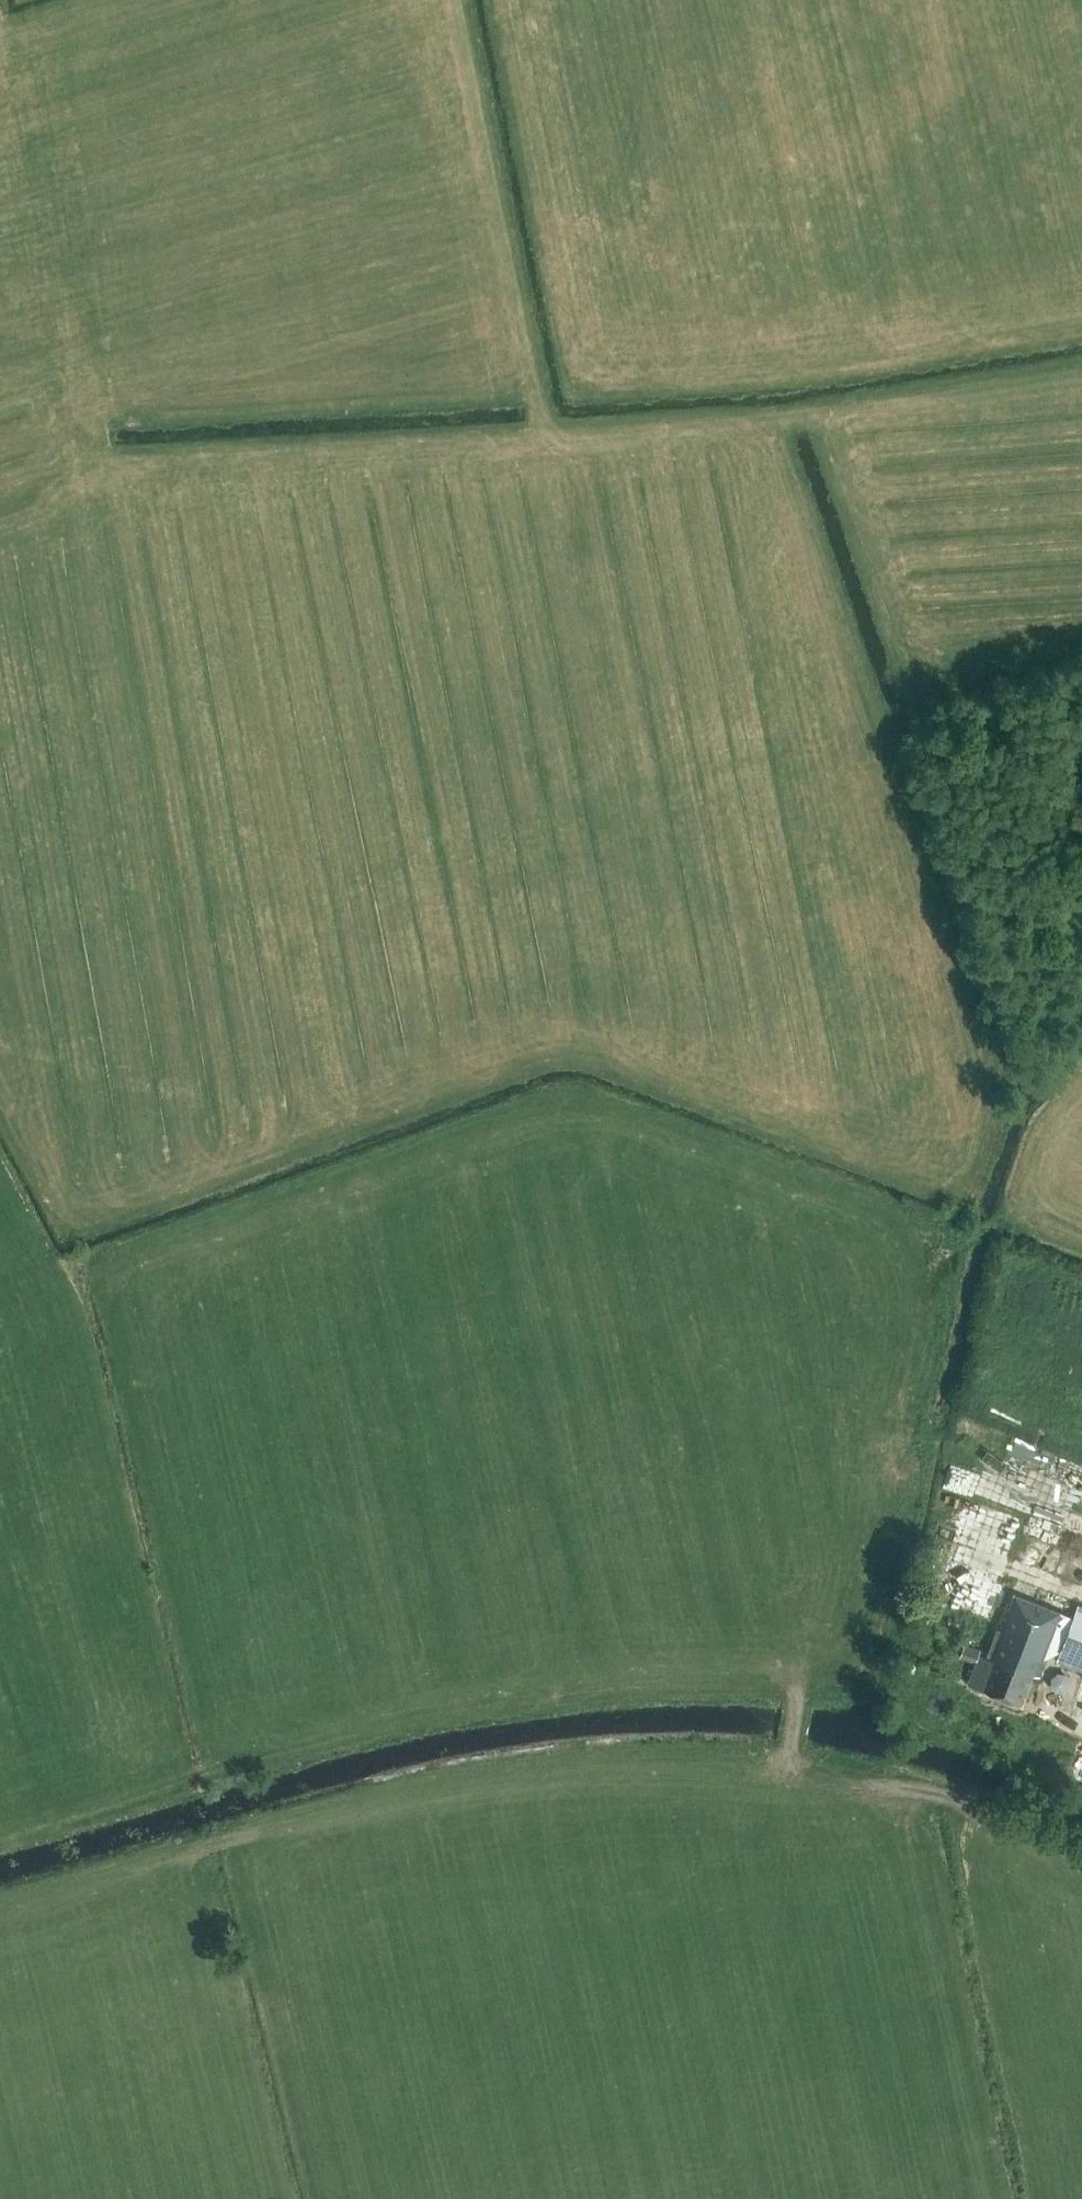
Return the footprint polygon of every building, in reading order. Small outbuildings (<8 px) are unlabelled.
[(991,1621),(1026,1516),(960,1494),(925,1599),(991,1621)] [(1037,1675),(1062,1612),(1011,1592),(986,1656),(994,1659),(984,1685),(1021,1699),(1031,1673),(1037,1675)] [(1079,1603),(1056,1660),(1081,1670),(1081,1605),(1079,1603)] [(975,1663),(980,1648),(965,1642),(959,1657),(975,1663)] [(1074,1718),(1081,1721),(1081,1696),(1074,1718)]
